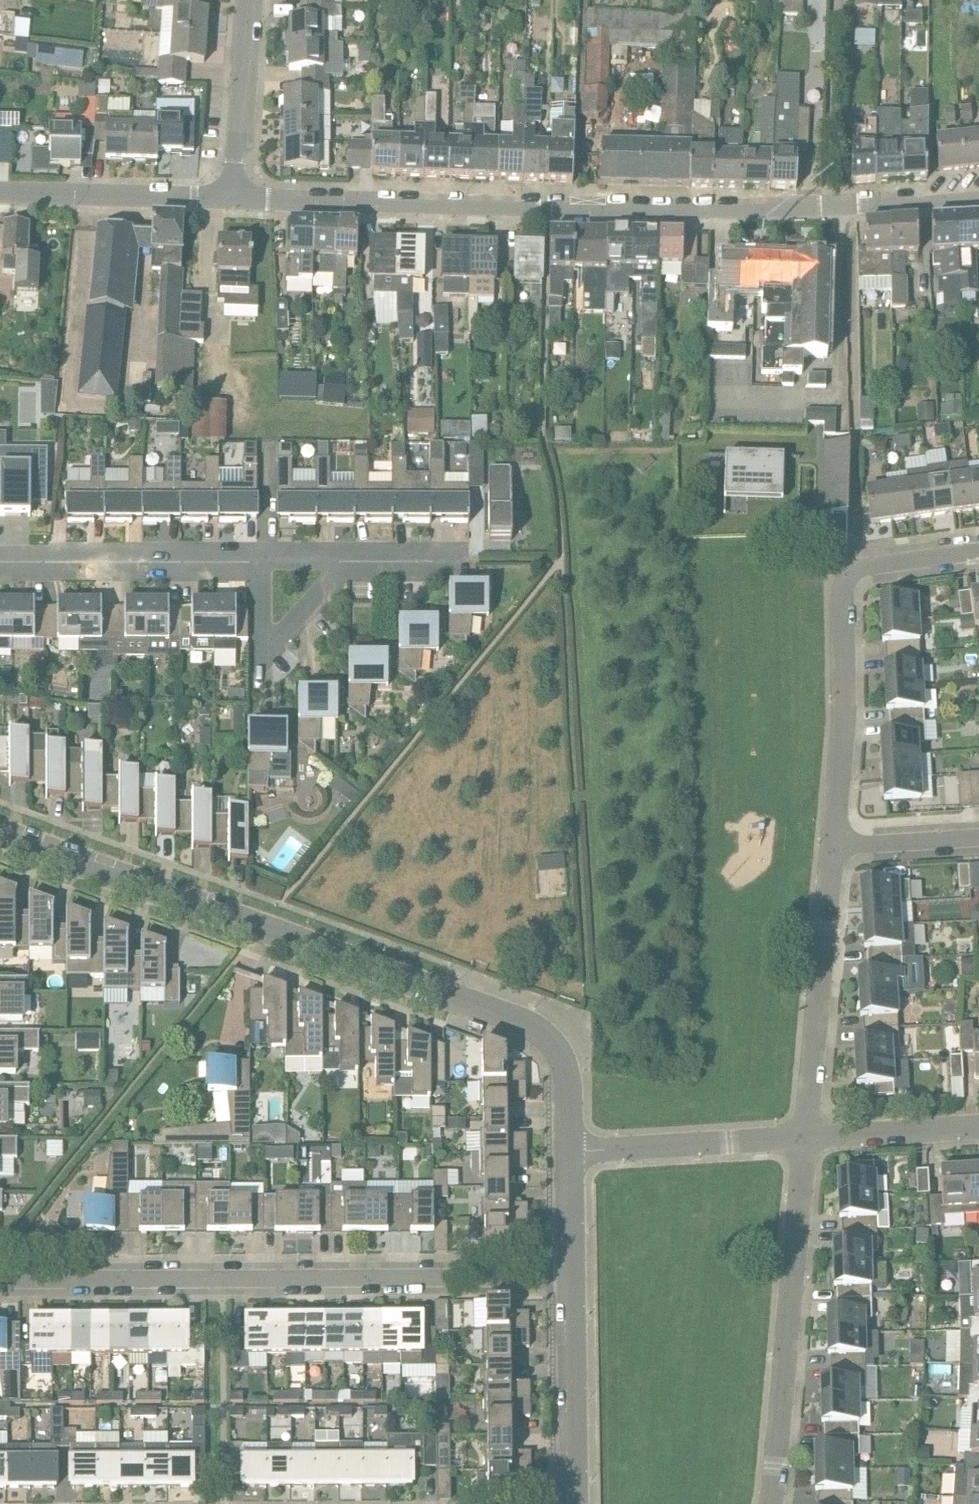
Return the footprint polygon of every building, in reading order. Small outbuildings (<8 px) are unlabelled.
[(205,38),(207,13),(189,11),(190,0),(147,0),(146,9),(162,10),(162,11),(172,12),(171,36),(205,38)] [(802,15),(803,0),(780,0),(779,13),(802,15)] [(288,45),(337,45),(337,34),(335,34),(335,20),(342,20),(342,7),(333,7),(307,7),(307,20),(289,19),(288,45)] [(857,30),(856,46),(877,46),(877,30),(857,30)] [(156,59),(156,72),(158,72),(184,74),(185,62),(203,64),(205,38),(171,36),(169,60),(156,59)] [(16,41),(15,53),(27,54),(28,42),(16,41)] [(301,82),(328,82),(328,70),(323,70),(323,58),(329,58),(329,60),(342,61),(342,45),(337,45),(288,45),(288,71),(301,71),(301,82)] [(39,49),(38,62),(84,68),(86,55),(39,49)] [(157,79),(158,72),(156,72),(134,70),(133,77),(157,79)] [(184,74),(158,72),(157,84),(185,86),(184,74)] [(526,74),(513,74),(512,101),(525,102),(525,90),(526,74)] [(775,101),(771,189),(795,190),(798,77),(777,75),(776,101),(775,101)] [(283,119),(319,119),(319,94),(328,94),(328,82),(301,82),(301,93),(283,93),(283,119)] [(196,113),(196,88),(184,88),(184,113),(196,113)] [(446,180),(470,181),(473,89),(456,88),(456,105),(465,105),(463,143),(447,142),(446,180)] [(712,188),(714,155),(714,121),(719,122),(720,88),(711,88),(710,104),(692,104),(690,187),(712,188)] [(496,182),(497,144),(494,144),(496,107),(475,107),(476,89),(473,89),(470,181),(496,182)] [(585,89),(583,118),(600,119),(606,113),(607,90),(585,89)] [(542,90),(525,90),(525,102),(524,108),(521,183),(547,184),(548,145),(534,145),(535,124),(541,124),(542,90)] [(926,180),(925,146),(927,146),(927,92),(909,92),(909,112),(908,112),(908,131),(913,131),(913,144),(900,145),(901,181),(926,180)] [(446,180),(447,142),(447,133),(435,133),(436,96),(425,95),(425,100),(424,100),(421,179),(446,180)] [(105,161),(130,161),(131,127),(132,115),(106,114),(107,100),(95,99),(94,130),(94,142),(105,143),(105,161)] [(398,178),(421,179),(424,100),(415,99),(413,141),(399,141),(398,178)] [(692,104),(693,100),(663,99),(662,128),(665,128),(665,145),(601,143),(600,185),(690,187),(692,104)] [(398,178),(399,141),(392,140),(393,118),(385,118),(385,100),(371,100),(371,143),(372,143),(372,169),(372,177),(398,178)] [(741,189),(771,189),(775,101),(763,101),(756,108),(755,136),(748,143),(748,156),(743,156),(741,189)] [(547,184),(571,185),(575,106),(549,105),(548,127),(552,128),(552,146),(548,145),(547,184)] [(496,182),(521,183),(524,108),(514,107),(512,144),(497,144),(496,182)] [(962,124),(971,123),(970,107),(961,108),(962,124)] [(945,125),(955,124),(953,109),(944,110),(945,125)] [(901,181),(900,145),(900,117),(900,112),(875,112),(875,122),(874,182),(901,181)] [(12,161),(12,126),(20,126),(20,115),(0,114),(0,161),(12,161)] [(157,118),(156,152),(181,153),(181,143),(193,143),(193,117),(181,117),(181,118),(157,118)] [(156,162),(156,152),(157,118),(154,118),(154,128),(131,127),(130,161),(156,162)] [(282,143),(329,144),(330,144),(330,119),(319,119),(283,119),(282,143)] [(850,185),(874,182),(875,122),(863,122),(863,130),(851,130),(850,185)] [(94,142),(94,130),(49,129),(48,150),(50,150),(50,167),(80,168),(80,157),(92,158),(94,142)] [(712,188),(741,189),(743,156),(742,156),(742,132),(728,131),(719,130),(718,147),(718,155),(714,155),(712,188)] [(978,168),(978,134),(959,136),(963,170),(978,168)] [(938,172),(963,170),(959,136),(935,138),(938,172)] [(360,169),(360,143),(348,142),(348,169),(360,169)] [(282,169),(315,170),(329,170),(329,144),(282,143),(282,169)] [(372,143),(371,143),(360,143),(360,169),(372,169),(372,143)] [(96,231),(88,309),(130,314),(132,315),(139,252),(150,252),(150,255),(152,255),(151,270),(160,271),(155,390),(192,391),(194,344),(179,342),(182,295),(181,272),(183,219),(153,217),(152,233),(96,231)] [(958,279),(963,279),(976,278),(975,264),(973,264),(972,254),(978,253),(978,217),(956,219),(958,279)] [(952,279),(958,279),(956,219),(930,220),(932,256),(941,255),(941,265),(938,266),(939,280),(952,279)] [(312,280),(312,277),(314,223),(290,222),(288,279),(312,280)] [(905,309),(905,304),(903,270),(903,256),(917,256),(916,222),(888,223),(890,280),(890,281),(891,281),(892,309),(905,309)] [(312,277),(332,277),(335,224),(314,223),(312,277)] [(858,281),(890,280),(888,223),(864,224),(865,251),(857,251),(858,281)] [(335,224),(332,277),(331,291),(333,291),(333,297),(336,297),(336,305),(343,305),(343,298),(345,298),(346,261),(356,261),(357,224),(335,224)] [(26,275),(27,259),(28,228),(4,227),(2,259),(3,259),(2,274),(26,275)] [(550,232),(549,309),(561,309),(562,301),(563,301),(563,284),(573,284),(573,272),(574,233),(550,232)] [(593,314),(605,314),(606,233),(574,233),(573,272),(583,272),(582,291),(593,291),(593,314)] [(632,296),(633,281),(634,233),(606,233),(605,314),(613,314),(614,296),(632,296)] [(634,233),(633,281),(640,282),(640,308),(657,308),(658,268),(659,233),(634,233)] [(696,288),(708,289),(709,279),(708,262),(693,261),(695,234),(688,234),(659,233),(658,268),(682,269),(681,284),(685,288),(696,288)] [(218,240),(217,274),(217,291),(217,302),(226,302),(226,311),(259,312),(260,289),(249,289),(249,275),(250,275),(251,259),(252,259),(252,255),(250,255),(250,241),(218,240)] [(388,296),(397,296),(396,245),(370,244),(370,282),(373,282),(373,296),(377,296),(376,301),(387,302),(388,296)] [(413,283),(422,283),(422,245),(396,245),(397,296),(397,314),(412,314),(413,283)] [(443,284),(443,297),(469,297),(470,246),(443,246),(442,284),(443,284)] [(470,246),(469,297),(468,322),(476,323),(477,300),(493,300),(493,285),(494,285),(495,247),(470,246)] [(514,285),(531,285),(541,286),(542,248),(515,247),(514,285)] [(720,279),(709,279),(708,289),(707,332),(719,332),(732,333),(733,298),(757,298),(757,294),(762,294),(763,261),(721,260),(720,279)] [(826,359),(829,263),(763,261),(762,294),(761,314),(765,314),(764,351),(762,351),(761,375),(782,375),(794,375),(801,375),(801,358),(826,359)] [(182,295),(179,342),(194,344),(203,344),(203,327),(200,327),(201,296),(182,295)] [(541,298),(531,298),(530,312),(541,313),(542,298),(541,298)] [(363,329),(376,328),(374,304),(362,305),(363,329)] [(924,304),(916,304),(916,311),(908,311),(909,319),(925,319),(924,304)] [(277,341),(294,340),(293,306),(276,307),(277,341)] [(447,336),(448,336),(447,308),(433,309),(435,357),(447,356),(447,336)] [(130,314),(88,309),(78,397),(120,402),(130,314)] [(412,314),(397,314),(398,343),(413,343),(412,314)] [(431,336),(416,336),(416,370),(431,370),(431,336)] [(709,347),(709,359),(718,359),(718,347),(709,347)] [(727,347),(718,347),(718,359),(727,359),(727,347)] [(736,347),(727,347),(727,359),(736,359),(736,347)] [(745,348),(736,347),(736,359),(745,360),(745,348)] [(808,374),(808,388),(817,388),(817,375),(808,374)] [(316,403),(343,408),(345,390),(344,375),(324,375),(324,389),(316,389),(316,403)] [(794,375),(782,375),(782,386),(793,386),(794,375)] [(817,388),(826,389),(826,375),(817,375),(817,388)] [(287,382),(287,380),(277,380),(277,400),(313,401),(314,383),(287,382)] [(58,415),(59,381),(44,381),(43,414),(58,415)] [(860,423),(873,423),(872,400),(860,400),(860,423)] [(191,442),(223,443),(224,404),(192,403),(191,442)] [(805,424),(811,424),(815,424),(816,411),(810,411),(805,410),(805,424)] [(826,411),(816,411),(815,424),(824,424),(825,424),(826,411)] [(836,412),(826,411),(825,424),(836,425),(836,412)] [(433,432),(435,432),(435,416),(423,416),(423,432),(425,432),(424,442),(433,442),(433,432)] [(443,422),(443,437),(473,436),(473,421),(443,422)] [(824,436),(835,436),(836,425),(825,424),(824,424),(824,436)] [(942,439),(950,439),(948,426),(940,427),(942,439)] [(934,440),(942,439),(940,427),(933,428),(934,440)] [(903,450),(910,449),(909,437),(901,438),(903,450)] [(895,451),(903,450),(901,438),(893,439),(895,451)] [(860,451),(874,449),(873,441),(860,443),(860,451)] [(469,486),(469,490),(483,490),(483,443),(469,443),(469,486)] [(821,515),(847,516),(849,445),(823,444),(821,515)] [(30,505),(46,505),(47,451),(3,450),(0,450),(0,504),(0,515),(0,516),(21,517),(28,517),(30,517),(30,511),(30,505)] [(784,459),(784,457),(726,456),(726,457),(724,494),(783,495),(784,459)] [(94,519),(104,519),(104,486),(105,486),(105,460),(91,460),(91,486),(66,486),(66,524),(94,524),(94,519)] [(132,519),(142,519),(142,486),(143,486),(143,460),(129,460),(129,486),(105,486),(104,486),(104,519),(104,524),(132,524),(132,519)] [(170,519),(180,519),(180,486),(181,486),(181,460),(167,460),(167,486),(143,486),(142,486),(142,519),(142,524),(170,524),(170,519)] [(208,519),(218,519),(218,486),(219,486),(219,460),(205,460),(205,486),(181,486),(180,486),(180,519),(180,524),(208,524),(208,519)] [(256,520),(257,520),(257,460),(243,460),(243,486),(219,486),(218,486),(218,519),(218,524),(246,524),(246,519),(256,519),(256,520)] [(317,524),(317,519),(317,486),(316,486),(292,486),(292,460),(278,460),(278,520),(279,520),(279,519),(289,519),(289,524),(317,524)] [(355,524),(355,519),(355,486),(354,486),(330,486),(330,460),(316,460),(316,486),(317,486),(317,519),(327,519),(327,524),(355,524)] [(393,524),(393,519),(393,486),(392,486),(368,486),(368,460),(354,460),(354,486),(355,486),(355,519),(365,519),(365,524),(393,524)] [(431,524),(431,519),(431,486),(430,486),(406,486),(406,460),(392,460),(392,486),(393,486),(393,519),(403,519),(403,524),(431,524)] [(431,486),(431,519),(441,519),(441,524),(469,524),(469,490),(469,486),(444,486),(444,460),(430,460),(430,486),(431,486)] [(489,541),(512,541),(512,471),(488,471),(489,541)] [(978,511),(978,476),(969,477),(973,511),(978,511)] [(953,514),(973,511),(969,477),(948,480),(953,514)] [(933,517),(953,514),(948,480),(928,483),(933,517)] [(912,520),(933,517),(928,483),(908,486),(912,520)] [(892,522),(912,520),(908,486),(888,488),(892,522)] [(871,525),(892,522),(888,488),(866,491),(871,525)] [(472,617),(488,617),(488,587),(449,587),(449,640),(466,652),(467,639),(469,639),(472,617)] [(978,627),(978,592),(970,593),(973,617),(974,628),(978,627)] [(973,617),(970,593),(957,595),(961,619),(973,617)] [(881,623),(917,620),(916,599),(879,601),(881,623)] [(12,641),(46,641),(46,610),(35,608),(35,601),(33,601),(33,602),(12,602),(12,641)] [(46,641),(80,641),(80,602),(59,602),(59,601),(58,601),(58,608),(46,610),(46,641)] [(80,653),(113,653),(113,609),(102,608),(102,601),(101,601),(100,602),(80,602),(80,641),(80,653)] [(147,658),(147,641),(147,602),(126,602),(126,601),(125,601),(125,608),(113,609),(113,653),(113,658),(147,658)] [(147,641),(180,641),(180,609),(169,608),(169,601),(168,601),(168,602),(147,602),(147,641)] [(180,641),(214,641),(214,602),(192,601),(192,608),(180,609),(180,641)] [(236,641),(248,641),(248,609),(236,608),(236,601),(235,601),(235,602),(214,602),(214,641),(214,653),(236,653),(236,641)] [(12,641),(12,602),(0,602),(0,653),(12,653),(12,641)] [(885,656),(919,654),(917,620),(881,623),(882,645),(885,645),(885,656)] [(422,652),(438,652),(438,622),(399,622),(399,674),(416,687),(416,686),(416,674),(419,674),(422,652)] [(885,690),(921,688),(919,654),(885,656),(886,669),(884,669),(885,690)] [(372,687),(388,687),(388,657),(349,657),(349,709),(366,722),(366,721),(366,709),(369,709),(372,687)] [(889,724),(924,722),(921,688),(885,690),(886,713),(889,713),(889,724)] [(321,722),(338,722),(338,692),(299,692),(298,744),(315,757),(315,756),(316,744),(319,744),(321,722)] [(881,759),(918,757),(917,745),(925,744),(924,722),(889,724),(890,737),(880,737),(881,759)] [(287,726),(248,726),(248,814),(250,814),(250,792),(265,792),(265,779),(268,779),(271,757),(287,757),(287,726)] [(29,754),(29,732),(9,732),(9,741),(0,741),(0,772),(9,772),(9,787),(10,787),(10,785),(29,785),(29,754)] [(65,798),(65,767),(65,745),(45,745),(45,754),(29,754),(29,785),(45,785),(46,799),(47,799),(47,798),(65,798)] [(882,780),(919,778),(918,757),(881,759),(882,780)] [(102,811),(102,779),(102,758),(82,758),(82,767),(65,767),(65,798),(82,798),(82,812),(83,812),(83,811),(102,811)] [(138,823),(138,792),(138,771),(118,771),(118,779),(102,779),(102,811),(118,811),(119,825),(120,825),(120,823),(138,823)] [(959,810),(971,809),(969,775),(957,776),(959,810)] [(978,808),(978,775),(969,775),(971,809),(978,808)] [(327,786),(338,795),(346,786),(335,776),(327,786)] [(919,778),(882,780),(884,803),(920,801),(919,778)] [(175,836),(175,805),(175,783),(155,783),(155,792),(138,792),(138,823),(155,823),(155,837),(156,837),(156,836),(175,836)] [(211,849),(211,818),(211,796),(192,796),(192,805),(175,805),(175,836),(191,836),(191,850),(193,850),(193,849),(211,849)] [(229,862),(248,862),(248,809),(228,809),(228,818),(211,818),(211,849),(228,849),(228,863),(229,863),(229,862)] [(566,854),(540,855),(541,893),(568,892),(566,854)] [(958,892),(970,891),(968,867),(957,868),(958,892)] [(978,891),(978,867),(968,867),(970,891),(978,891)] [(861,907),(898,905),(897,883),(860,885),(861,907)] [(29,919),(16,919),(16,895),(17,892),(0,886),(0,950),(29,950),(29,919)] [(66,964),(66,933),(53,933),(53,908),(54,905),(30,896),(29,900),(29,919),(29,950),(52,950),(52,964),(66,964)] [(863,928),(899,926),(898,905),(861,907),(863,928)] [(104,978),(104,946),(90,946),(91,922),(92,919),(67,910),(66,913),(66,933),(66,964),(66,978),(104,978)] [(141,991),(141,960),(128,960),(128,936),(129,933),(105,924),(104,927),(104,946),(104,978),(104,991),(141,991)] [(867,962),(901,960),(899,926),(863,928),(864,951),(866,951),(867,962)] [(141,941),(141,960),(141,991),(160,991),(160,1005),(180,1005),(180,972),(178,972),(178,974),(165,974),(165,949),(167,946),(142,937),(141,941)] [(859,997),(895,995),(895,983),(903,982),(901,960),(867,962),(868,975),(857,975),(859,997)] [(960,977),(974,976),(972,960),(959,961),(960,977)] [(29,980),(0,980),(0,1021),(22,1021),(23,994),(29,994),(29,980)] [(286,1037),(286,1005),(286,990),(263,981),(263,992),(249,992),(249,1024),(267,1024),(267,1047),(286,1047),(286,1037)] [(322,1051),(322,1018),(322,1003),(299,994),(299,1005),(286,1005),(286,1037),(303,1037),(303,1060),(322,1060),(322,1051)] [(863,1031),(897,1029),(895,995),(859,997),(860,1020),(863,1020),(863,1031)] [(358,1064),(358,1031),(358,1016),(335,1007),(335,1018),(322,1018),(322,1051),(339,1050),(339,1073),(358,1073),(358,1064)] [(395,1086),(395,1077),(394,1044),(394,1029),(371,1020),(371,1031),(358,1031),(358,1064),(375,1064),(376,1086),(395,1086)] [(978,1080),(978,1033),(972,1034),(972,1025),(959,1025),(961,1054),(973,1053),(975,1081),(978,1080)] [(855,1065),(892,1063),(891,1051),(899,1050),(897,1029),(863,1031),(864,1043),(854,1044),(855,1065)] [(16,1074),(16,1053),(39,1053),(39,1034),(40,1034),(40,1033),(0,1033),(0,1074),(16,1074)] [(412,1099),(431,1099),(431,1084),(430,1047),(430,1042),(407,1033),(407,1044),(394,1044),(395,1077),(412,1077),(412,1099)] [(79,1036),(79,1048),(102,1047),(101,1035),(79,1036)] [(482,1084),(525,1083),(525,1065),(506,1065),(506,1051),(482,1043),(482,1084)] [(444,1047),(430,1047),(431,1084),(444,1084),(444,1047)] [(951,1082),(963,1081),(961,1057),(949,1058),(951,1082)] [(153,1147),(208,1147),(249,1147),(249,1063),(236,1063),(236,1062),(208,1062),(208,1094),(226,1094),(230,1125),(160,1133),(160,1138),(152,1138),(153,1147)] [(892,1063),(855,1065),(856,1088),(875,1087),(875,1098),(894,1097),(892,1063)] [(483,1118),(507,1118),(506,1102),(526,1101),(525,1083),(482,1084),(479,1084),(479,1107),(483,1107),(483,1118)] [(30,1086),(0,1086),(0,1128),(6,1128),(6,1106),(29,1106),(29,1088),(30,1088),(30,1086)] [(431,1120),(445,1120),(445,1109),(431,1110),(431,1120)] [(480,1153),(526,1153),(526,1136),(507,1136),(507,1118),(483,1118),(483,1132),(479,1132),(480,1153)] [(431,1130),(445,1130),(445,1120),(431,1120),(431,1130)] [(254,1125),(255,1143),(289,1142),(288,1124),(254,1125)] [(17,1160),(17,1141),(18,1141),(18,1140),(0,1140),(0,1160),(17,1160)] [(331,1179),(330,1145),(302,1146),(302,1180),(331,1179)] [(268,1159),(295,1157),(295,1146),(268,1147),(268,1159)] [(128,1234),(128,1198),(128,1147),(112,1147),(112,1156),(110,1155),(104,1203),(86,1203),(86,1234),(114,1234),(128,1234)] [(484,1188),(508,1188),(507,1171),(527,1171),(526,1153),(480,1153),(480,1176),(484,1176),(484,1188)] [(838,1198),(875,1196),(874,1164),(854,1165),(854,1176),(837,1177),(838,1198)] [(978,1216),(978,1168),(961,1170),(964,1217),(978,1216)] [(943,1218),(964,1217),(961,1170),(940,1171),(941,1199),(929,1199),(931,1228),(944,1227),(943,1218)] [(917,1197),(929,1196),(928,1172),(915,1172),(917,1197)] [(433,1189),(447,1189),(447,1173),(433,1173),(433,1189)] [(342,1234),(365,1234),(365,1198),(365,1186),(331,1185),(331,1198),(332,1233),(342,1233),(342,1234)] [(481,1223),(527,1222),(527,1205),(508,1206),(508,1188),(484,1188),(484,1201),(480,1201),(481,1223)] [(433,1198),(433,1199),(447,1199),(447,1189),(433,1189),(433,1198)] [(842,1232),(877,1230),(875,1196),(838,1198),(839,1221),(842,1221),(842,1232)] [(139,1234),(162,1234),(162,1198),(128,1198),(128,1234),(139,1234)] [(184,1233),(196,1233),(196,1198),(162,1198),(162,1234),(184,1234),(184,1233)] [(207,1234),(230,1234),(229,1198),(196,1198),(196,1233),(207,1233),(207,1234)] [(252,1233),(264,1233),(263,1198),(229,1198),(230,1234),(252,1234),(252,1233)] [(274,1234),(298,1234),(298,1198),(263,1198),(264,1233),(274,1233),(274,1234)] [(320,1233),(332,1233),(331,1198),(298,1198),(298,1234),(320,1234),(320,1233)] [(387,1233),(399,1233),(399,1198),(365,1198),(365,1234),(387,1234),(387,1233)] [(410,1234),(433,1234),(433,1224),(433,1198),(399,1198),(399,1233),(410,1233),(410,1234)] [(485,1253),(509,1253),(508,1241),(528,1240),(527,1222),(481,1223),(481,1224),(484,1224),(485,1253)] [(447,1224),(433,1224),(433,1234),(433,1250),(447,1249),(447,1224)] [(913,1243),(926,1244),(926,1230),(914,1229),(913,1243)] [(833,1266),(870,1266),(870,1253),(878,1253),(877,1230),(842,1232),(843,1244),(833,1245),(833,1266)] [(978,1298),(978,1265),(967,1265),(967,1277),(974,1277),(975,1298),(978,1298)] [(837,1300),(871,1300),(870,1266),(833,1266),(834,1289),(836,1289),(837,1300)] [(978,1332),(978,1298),(975,1298),(976,1321),(969,1321),(969,1332),(978,1332)] [(827,1335),(864,1334),(864,1322),(872,1321),(871,1300),(837,1300),(837,1313),(826,1313),(827,1335)] [(486,1331),(529,1331),(529,1314),(509,1314),(509,1302),(485,1302),(486,1331)] [(435,1333),(448,1333),(448,1307),(434,1307),(435,1333)] [(363,1355),(382,1355),(382,1318),(363,1319),(363,1355)] [(382,1366),(401,1366),(401,1318),(382,1318),(382,1355),(382,1366)] [(421,1367),(435,1367),(435,1357),(435,1343),(421,1343),(421,1318),(401,1318),(401,1366),(401,1367),(421,1367)] [(110,1356),(129,1356),(129,1319),(110,1320),(110,1356)] [(129,1356),(148,1356),(148,1319),(129,1319),(129,1356)] [(167,1356),(168,1356),(167,1319),(148,1319),(148,1356),(167,1356)] [(167,1368),(204,1368),(204,1331),(187,1331),(187,1319),(167,1319),(168,1356),(167,1356),(167,1368)] [(246,1356),(267,1356),(267,1319),(246,1319),(246,1356)] [(267,1356),(286,1356),(286,1319),(267,1319),(267,1356)] [(286,1356),(305,1356),(305,1319),(286,1319),(286,1356)] [(305,1356),(325,1355),(325,1319),(305,1319),(305,1356)] [(325,1355),(344,1355),(344,1319),(325,1319),(325,1355)] [(344,1355),(363,1355),(363,1319),(344,1319),(344,1355)] [(32,1357),(52,1357),(52,1320),(32,1320),(32,1344),(20,1344),(20,1369),(32,1369),(32,1357)] [(52,1357),(72,1356),(71,1320),(52,1320),(52,1357)] [(72,1356),(91,1356),(91,1320),(71,1320),(72,1356)] [(91,1356),(110,1356),(110,1320),(91,1320),(91,1356)] [(20,1369),(20,1344),(20,1325),(7,1325),(0,1325),(0,1383),(2,1404),(20,1403),(20,1369)] [(486,1366),(510,1366),(510,1349),(529,1349),(529,1331),(486,1331),(482,1331),(483,1354),(486,1354),(486,1366)] [(949,1331),(948,1361),(961,1362),(962,1332),(949,1331)] [(978,1366),(978,1332),(969,1332),(969,1344),(975,1345),(975,1365),(978,1366)] [(830,1369),(865,1368),(864,1334),(827,1335),(828,1357),(830,1358),(830,1369)] [(435,1357),(435,1367),(449,1367),(449,1357),(435,1357)] [(978,1399),(978,1366),(975,1365),(957,1365),(955,1398),(967,1399),(978,1399)] [(483,1401),(530,1400),(530,1383),(510,1383),(510,1366),(486,1366),(487,1379),(483,1379),(483,1401)] [(449,1367),(435,1367),(435,1378),(449,1377),(449,1367)] [(821,1403),(858,1402),(858,1390),(866,1390),(865,1368),(830,1369),(831,1381),(820,1381),(821,1403)] [(230,1403),(243,1403),(243,1394),(230,1395),(230,1403)] [(273,1403),(286,1403),(286,1394),(273,1394),(273,1403)] [(286,1403),(299,1403),(299,1394),(286,1394),(286,1403)] [(311,1403),(324,1403),(324,1394),(311,1394),(311,1403)] [(324,1403),(337,1403),(337,1394),(324,1394),(324,1403)] [(350,1403),(363,1403),(363,1394),(350,1394),(350,1403)] [(363,1403),(376,1403),(376,1394),(363,1394),(363,1403)] [(388,1403),(401,1403),(401,1394),(388,1394),(388,1403)] [(58,1404),(71,1404),(71,1395),(58,1395),(58,1404)] [(71,1404),(84,1404),(84,1395),(71,1395),(71,1404)] [(97,1404),(110,1404),(110,1395),(97,1395),(97,1404)] [(110,1404),(122,1404),(122,1395),(110,1395),(110,1404)] [(135,1404),(148,1404),(148,1395),(135,1395),(135,1404)] [(148,1404),(161,1404),(161,1395),(148,1395),(148,1404)] [(191,1403),(204,1403),(204,1395),(191,1395),(191,1403)] [(978,1433),(978,1399),(967,1399),(967,1412),(973,1412),(972,1433),(978,1433)] [(487,1436),(511,1435),(511,1419),(530,1418),(530,1400),(483,1401),(484,1424),(487,1424),(487,1436)] [(824,1437),(859,1436),(858,1402),(821,1403),(821,1426),(824,1425),(824,1437)] [(374,1418),(387,1418),(387,1409),(374,1409),(374,1418)] [(95,1419),(108,1419),(108,1411),(95,1410),(95,1419)] [(130,1419),(143,1419),(143,1410),(130,1410),(130,1419)] [(143,1419),(156,1419),(156,1410),(143,1410),(143,1419)] [(191,1419),(204,1419),(204,1410),(191,1410),(191,1419)] [(230,1419),(243,1419),(243,1410),(230,1410),(230,1419)] [(278,1419),(291,1419),(291,1410),(278,1410),(278,1419)] [(291,1419),(304,1419),(304,1410),(291,1410),(291,1419)] [(326,1419),(339,1419),(339,1410),(326,1410),(326,1419)] [(339,1419),(352,1418),(352,1410),(339,1410),(339,1419)] [(7,1420),(20,1420),(20,1411),(7,1411),(7,1420)] [(31,1459),(32,1488),(56,1488),(56,1459),(56,1449),(63,1449),(63,1440),(63,1411),(50,1411),(50,1445),(31,1446),(31,1459)] [(971,1412),(962,1412),(961,1452),(969,1452),(971,1412)] [(436,1437),(450,1437),(449,1427),(436,1427),(436,1437)] [(80,1433),(80,1449),(122,1448),(121,1431),(80,1433)] [(978,1467),(978,1433),(972,1433),(971,1456),(964,1455),(964,1466),(978,1467)] [(488,1472),(531,1470),(531,1453),(511,1453),(511,1435),(487,1436),(488,1449),(484,1449),(484,1472),(488,1472)] [(815,1471),(852,1470),(852,1458),(859,1458),(859,1436),(824,1437),(824,1449),(814,1449),(815,1471)] [(437,1469),(450,1469),(450,1437),(436,1437),(436,1445),(437,1469)] [(63,1449),(76,1449),(76,1440),(63,1440),(63,1449)] [(242,1487),(268,1487),(267,1458),(242,1458),(242,1445),(230,1445),(230,1475),(242,1475),(242,1487)] [(423,1469),(437,1469),(436,1445),(423,1445),(423,1469)] [(192,1476),(204,1475),(204,1446),(167,1447),(167,1458),(168,1488),(192,1487),(192,1476)] [(340,1487),(364,1487),(363,1457),(339,1458),(340,1487)] [(364,1487),(388,1487),(387,1457),(363,1457),(364,1487)] [(387,1457),(388,1487),(412,1487),(412,1457),(387,1457)] [(120,1488),(144,1488),(144,1458),(120,1459),(120,1488)] [(144,1488),(168,1488),(167,1458),(144,1458),(144,1488)] [(268,1487),(292,1487),(291,1458),(267,1458),(268,1487)] [(292,1487),(316,1487),(315,1458),(291,1458),(292,1487)] [(316,1487),(340,1487),(339,1458),(315,1458),(316,1487)] [(8,1488),(32,1488),(31,1459),(8,1459),(8,1488)] [(71,1488),(96,1488),(96,1459),(71,1459),(71,1488)] [(96,1488),(120,1488),(120,1459),(96,1459),(96,1488)] [(978,1501),(978,1467),(964,1466),(963,1479),(970,1479),(968,1500),(978,1501)] [(437,1497),(450,1497),(450,1469),(437,1469),(437,1497)] [(488,1501),(512,1501),(512,1488),(531,1488),(531,1470),(488,1472),(488,1501)] [(852,1470),(815,1471),(815,1494),(818,1494),(818,1503),(852,1503),(852,1470)]
